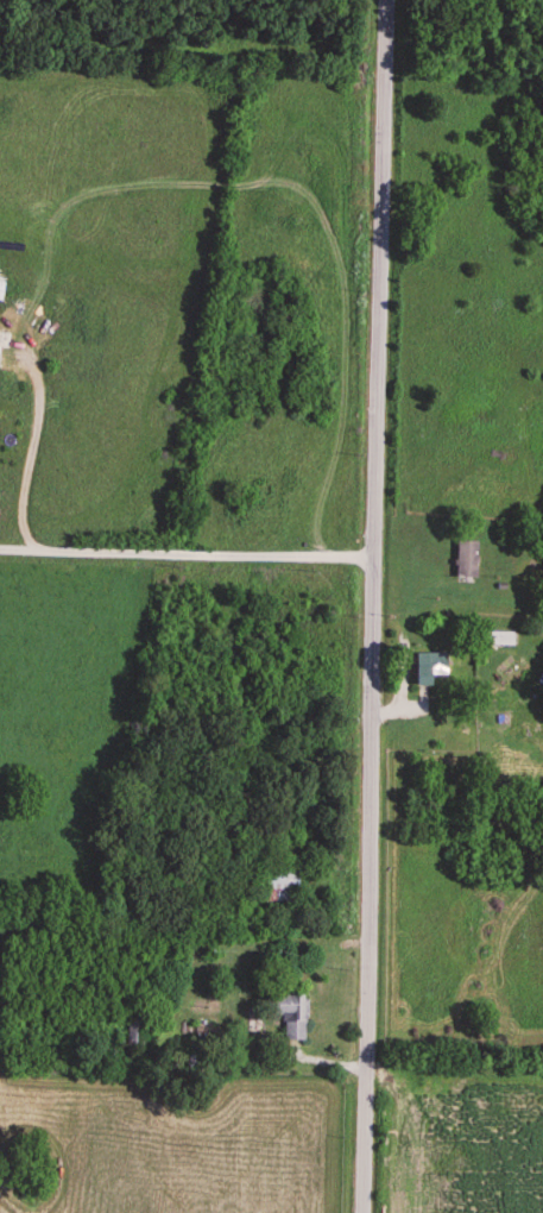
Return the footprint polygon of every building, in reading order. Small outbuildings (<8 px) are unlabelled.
[(475,541),(453,541),(453,580),(475,580),(475,541)] [(487,646),(511,646),(511,633),(487,633),(487,646)] [(413,686),(444,686),(444,654),(413,654),(413,686)] [(296,904),(296,867),(257,867),(257,904),(296,904)] [(305,1041),(305,993),(271,993),(271,1017),(282,1017),(282,1041),(305,1041)]
